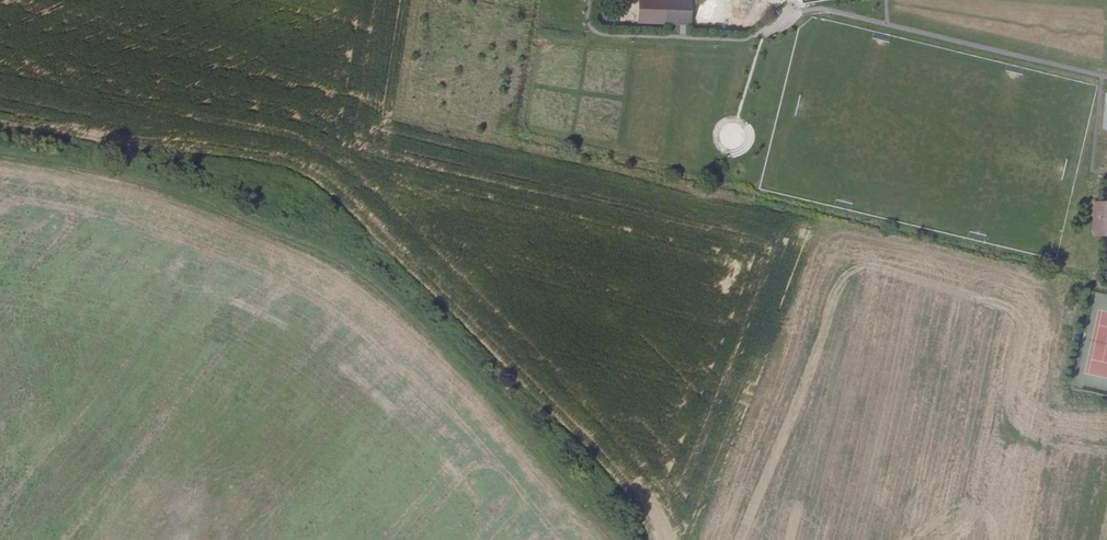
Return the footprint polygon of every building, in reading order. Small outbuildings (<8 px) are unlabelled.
[(665,27),(692,27),(693,0),(665,0),(665,27)] [(1092,204),(1092,235),(1106,235),(1106,203),(1092,204)]
